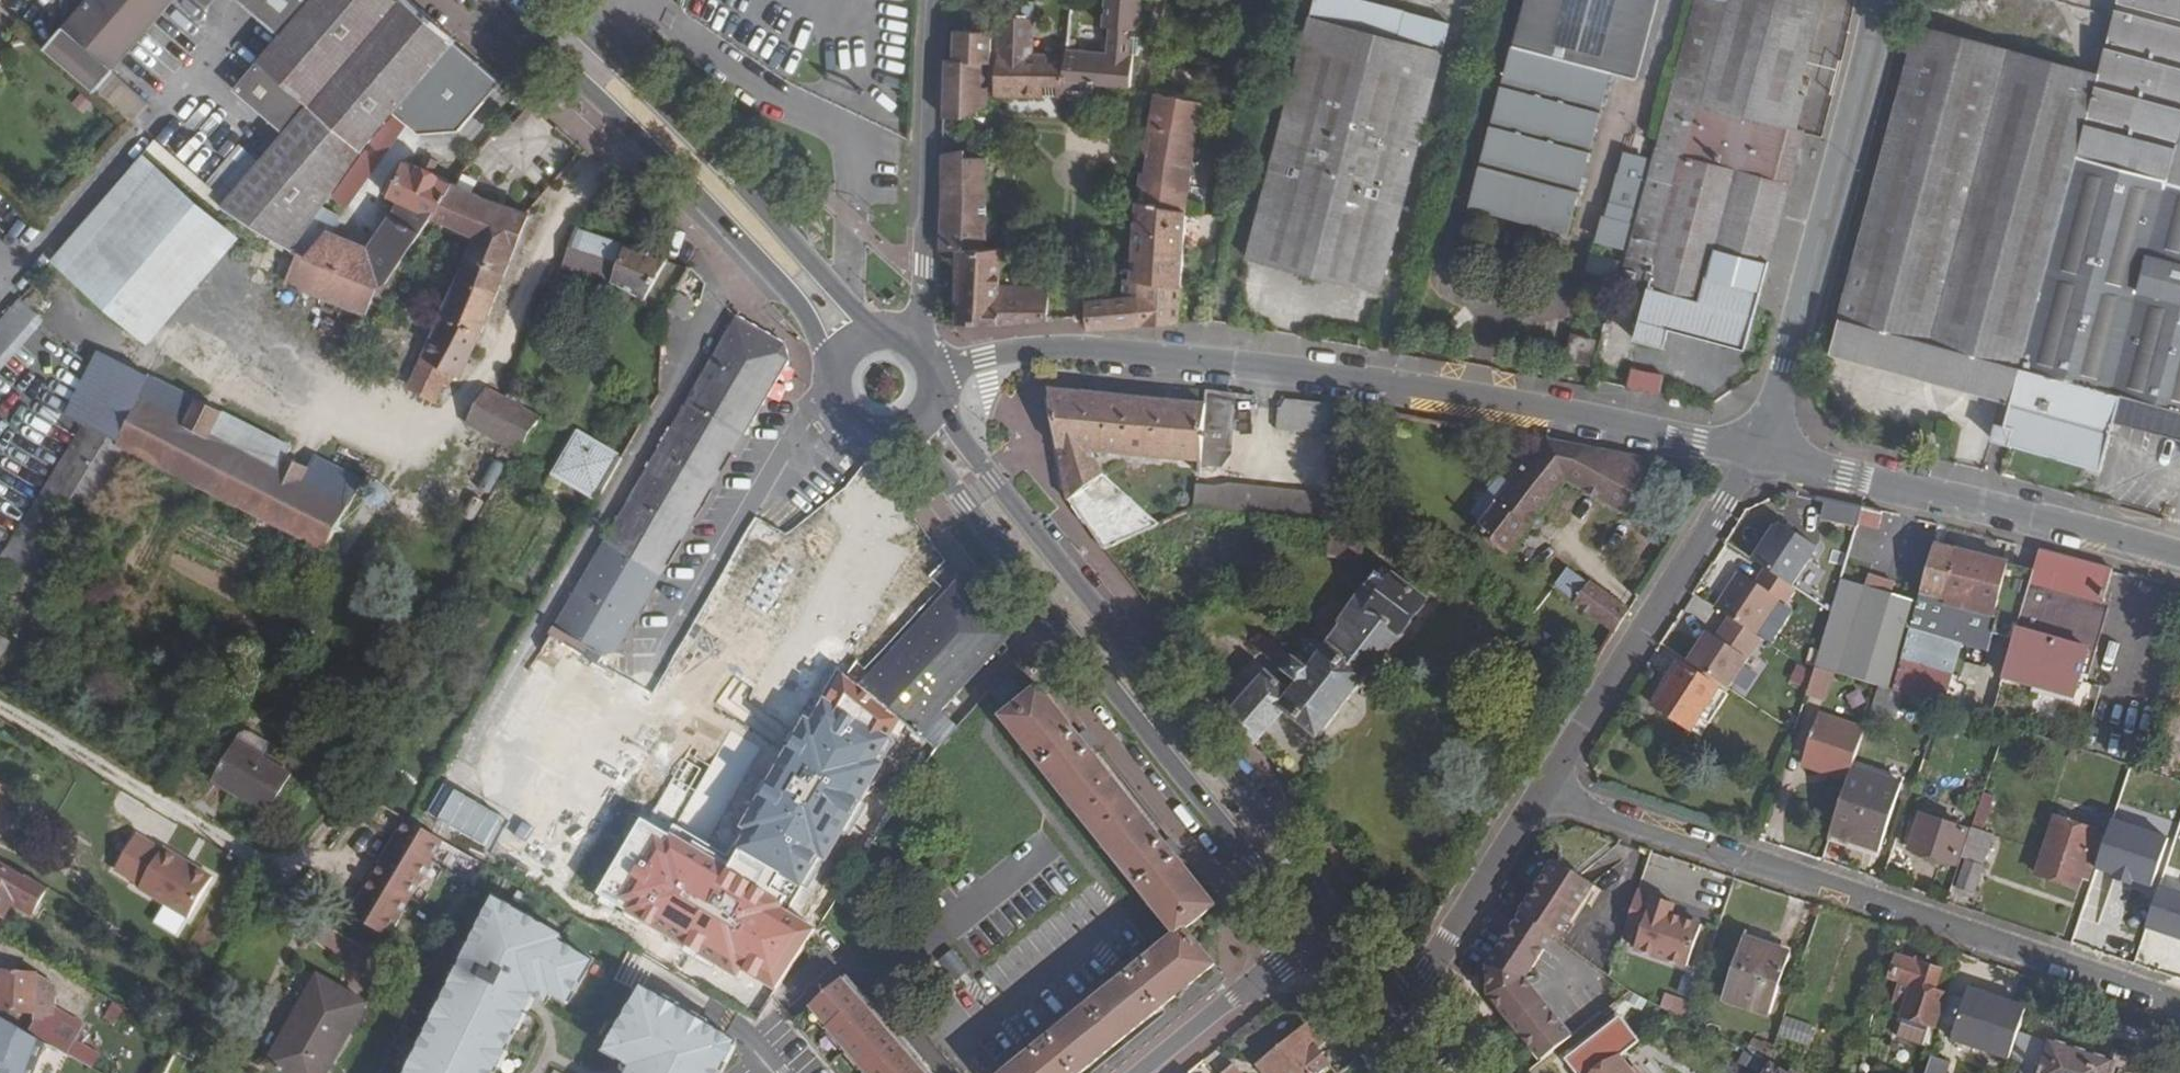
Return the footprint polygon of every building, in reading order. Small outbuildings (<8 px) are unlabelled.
[(45,50),(94,92),(108,104),(111,100),(198,0),(87,0),(45,50)] [(280,35),(235,91),(286,132),(227,202),(222,208),(294,251),(310,226),(362,150),(395,112),(438,61),(456,40),(409,0),(251,0),(246,6),(280,35)] [(1103,27),(1110,28),(1108,53),(1073,50),(1073,44),(1067,43),(1067,50),(1067,54),(998,53),(995,97),(1066,98),(1066,89),(1088,91),(1088,85),(1109,86),(1116,93),(1124,88),(1131,88),(1134,56),(1130,56),(1132,29),(1139,30),(1142,0),(1105,0),(1103,27)] [(1248,258),(1380,293),(1450,24),(1358,0),(1315,0),(1248,258)] [(1472,207),(1567,233),(1610,71),(1636,78),(1656,0),(1527,0),(1472,207)] [(1623,277),(1649,284),(1635,340),(1664,348),(1669,329),(1745,349),(1805,131),(1798,129),(1807,97),(1798,94),(1824,0),(1694,0),(1623,277)] [(2099,76),(2077,157),(2179,184),(2179,0),(2119,0),(2099,76)] [(1017,17),(998,34),(998,48),(1033,49),(1034,18),(1017,17)] [(1918,26),(1831,353),(2003,400),(1992,440),(2001,442),(2077,157),(2099,76),(1918,26)] [(961,113),(989,105),(989,88),(982,88),(984,63),(991,63),(992,32),(955,31),(954,60),(945,59),(944,112),(961,113)] [(484,100),(438,61),(395,112),(420,134),(458,130),(484,100)] [(1192,167),(1202,102),(1155,93),(1150,126),(1154,132),(1139,142),(1149,156),(1147,173),(1143,172),(1141,188),(1146,188),(1145,204),(1137,202),(1132,280),(1124,279),(1124,297),(1085,301),(1087,320),(1089,331),(1142,325),(1179,324),(1180,287),(1186,211),(1192,167)] [(190,186),(197,177),(155,141),(147,150),(190,186)] [(987,221),(988,157),(965,158),(965,150),(943,154),(941,251),(957,250),(956,323),(999,325),(1047,322),(1049,288),(1000,293),(1003,249),(988,249),(987,240),(997,240),(998,221),(987,221)] [(240,238),(144,155),(53,260),(149,344),(240,238)] [(1625,155),(1601,242),(1623,248),(1647,161),(1625,155)] [(378,286),(386,282),(430,217),(431,215),(437,217),(454,184),(431,173),(437,162),(426,157),(421,169),(403,161),(388,196),(400,202),(391,217),(369,249),(310,226),(294,251),(298,252),(378,286)] [(2179,438),(2179,184),(2077,157),(2001,442),(2102,470),(2115,420),(2179,438)] [(197,177),(190,186),(206,199),(213,190),(198,177),(197,177)] [(430,217),(455,228),(473,193),(454,184),(437,217),(431,215),(430,217)] [(222,208),(227,202),(213,190),(206,199),(219,211),(222,208)] [(496,336),(483,331),(529,215),(484,199),(473,193),(455,228),(474,237),(440,314),(420,360),(408,386),(437,401),(444,387),(451,373),(455,375),(460,378),(473,350),(488,353),(496,336)] [(577,231),(564,269),(611,286),(626,249),(577,231)] [(611,286),(645,299),(666,263),(626,249),(611,286)] [(1525,264),(1560,273),(1564,258),(1529,249),(1525,264)] [(386,282),(378,286),(298,252),(285,282),(366,315),(373,296),(383,300),(391,285),(386,282)] [(669,311),(686,321),(695,304),(678,295),(669,311)] [(0,323),(0,374),(45,322),(20,300),(0,323)] [(737,319),(731,328),(779,355),(602,657),(713,722),(717,714),(624,659),(616,654),(770,394),(789,362),(785,346),(737,319)] [(604,907),(605,908),(713,722),(602,657),(779,355),(731,328),(475,768),(496,844),(575,890),(604,907)] [(1354,334),(1337,332),(1336,342),(1353,344),(1354,334)] [(1595,341),(1573,335),(1566,359),(1589,365),(1595,341)] [(1549,373),(1557,343),(1541,339),(1533,369),(1549,373)] [(92,372),(70,418),(119,442),(151,379),(101,354),(92,372)] [(72,362),(50,408),(70,418),(92,372),(72,362)] [(1663,376),(1633,371),(1630,386),(1659,393),(1663,376)] [(451,373),(444,387),(449,389),(455,375),(451,373)] [(134,455),(326,552),(361,481),(316,458),(309,471),(285,458),(278,471),(212,438),(224,415),(151,379),(119,442),(117,447),(134,455)] [(467,425),(520,455),(542,416),(487,389),(467,425)] [(1204,406),(1048,390),(1067,502),(1070,500),(1104,550),(1159,525),(1102,475),(1093,454),(1201,463),(1204,406)] [(1232,456),(1237,395),(1205,392),(1204,406),(1201,463),(1200,467),(1220,468),(1232,456)] [(1277,432),(1339,437),(1343,406),(1286,400),(1279,408),(1277,432)] [(224,415),(212,438),(278,471),(285,458),(290,448),(224,415)] [(42,605),(134,455),(117,447),(82,429),(0,561),(0,579),(42,605)] [(555,476),(597,500),(621,459),(579,435),(555,476)] [(1628,516),(1648,460),(1546,440),(1510,486),(1488,515),(1475,532),(1508,557),(1566,481),(1628,516)] [(1500,477),(1476,507),(1488,515),(1510,486),(1500,477)] [(1332,524),(1334,496),(1230,485),(1230,487),(1199,484),(1197,484),(1194,509),(1197,509),(1332,524)] [(1826,499),(1822,518),(1859,526),(1864,508),(1826,499)] [(1859,526),(1856,536),(1876,540),(1883,513),(1864,508),(1859,526)] [(1754,561),(1792,587),(1818,548),(1779,523),(1754,561)] [(1362,561),(1366,529),(1331,524),(1328,557),(1362,561)] [(2034,571),(1934,546),(1918,602),(1889,594),(1869,588),(1842,581),(1816,669),(1832,675),(1833,675),(1879,689),(1903,697),(1941,708),(1944,710),(1962,646),(1989,654),(1993,634),(2014,640),(2034,571)] [(2040,550),(2034,571),(2014,640),(2003,678),(2075,698),(2113,570),(2040,550)] [(1394,577),(1382,568),(1373,581),(1384,590),(1394,577)] [(1615,634),(1629,611),(1591,582),(1587,588),(1566,572),(1553,588),(1615,634)] [(1718,610),(1729,618),(1755,635),(1779,598),(1739,573),(1729,589),(1731,590),(1718,610)] [(1892,582),(1872,576),(1869,588),(1889,594),(1892,582)] [(859,689),(868,696),(968,585),(961,577),(859,689)] [(1368,676),(1426,601),(1394,577),(1384,590),(1373,581),(1341,627),(1339,630),(1331,625),(1321,640),(1328,646),(1368,676)] [(773,996),(936,750),(956,729),(940,713),(1013,635),(968,585),(868,696),(859,689),(857,687),(808,744),(813,759),(844,785),(785,875),(781,872),(720,966),(759,991),(750,1005),(762,1013),(773,996)] [(1341,627),(1327,616),(1313,634),(1321,640),(1331,625),(1339,630),(1341,627)] [(1755,635),(1729,618),(1715,639),(1708,634),(1688,663),(1727,689),(1761,639),(1755,635)] [(9,643),(0,638),(0,659),(9,643)] [(1232,713),(1256,744),(1284,712),(1319,739),(1368,676),(1328,646),(1309,671),(1274,644),(1265,656),(1275,664),(1300,683),(1292,692),(1269,672),(1232,713)] [(1300,683),(1275,664),(1269,672),(1292,692),(1300,683)] [(1728,695),(1681,664),(1654,706),(1693,730),(1710,704),(1719,709),(1728,695)] [(1786,683),(1801,690),(1809,670),(1795,664),(1786,683)] [(1816,669),(1807,696),(1824,701),(1833,675),(1832,675),(1816,669)] [(1183,991),(1215,965),(1187,930),(1216,905),(1177,857),(1166,844),(1090,750),(1080,736),(1040,688),(1004,717),(1178,934),(1144,962),(1038,1048),(1007,1072),(1082,1072),(1183,991)] [(1879,689),(1870,715),(1895,723),(1903,697),(1879,689)] [(1710,704),(1693,730),(1702,736),(1719,709),(1710,704)] [(1853,768),(1865,730),(1818,715),(1802,765),(1849,780),(1853,768)] [(2124,758),(2134,725),(2117,721),(2108,753),(2124,758)] [(241,733),(235,742),(262,758),(270,745),(247,732),(241,733)] [(1085,733),(1080,736),(1090,750),(1095,746),(1085,733)] [(213,781),(269,815),(293,775),(262,758),(235,742),(213,781)] [(1879,853),(1903,783),(1853,768),(1849,780),(1830,836),(1879,853)] [(1967,831),(1922,816),(1910,850),(1956,865),(1967,831)] [(2097,833),(2055,819),(2037,875),(2079,889),(2082,878),(2087,880),(2093,863),(2088,861),(2097,833)] [(409,821),(352,916),(385,936),(398,915),(402,917),(422,884),(418,882),(443,841),(410,822),(409,821)] [(2153,888),(2169,840),(2113,822),(2097,869),(2116,876),(2114,880),(2133,886),(2134,882),(2153,888)] [(1975,894),(1994,835),(1971,828),(1961,859),(1965,861),(1956,888),(1975,894)] [(161,851),(135,835),(115,870),(140,885),(138,889),(188,918),(212,878),(192,866),(190,869),(179,863),(181,860),(163,849),(161,851)] [(1171,839),(1166,844),(1177,857),(1182,853),(1171,839)] [(192,866),(181,860),(179,863),(190,869),(192,866)] [(5,918),(13,904),(23,887),(38,895),(43,886),(28,877),(26,879),(0,864),(0,915),(5,918)] [(1554,864),(1522,914),(1554,936),(1559,940),(1594,886),(1559,864),(1554,864)] [(23,887),(13,904),(33,916),(48,889),(43,886),(38,895),(23,887)] [(2160,886),(2146,929),(2179,940),(2179,893),(2160,886)] [(1677,904),(1638,894),(1627,928),(1642,932),(1636,949),(1692,964),(1695,965),(1703,939),(1670,929),(1677,904)] [(541,992),(555,999),(560,989),(576,998),(597,956),(563,939),(564,937),(544,927),(545,924),(497,900),(410,1072),(500,1072),(541,992)] [(1488,968),(1490,996),(1543,1062),(1573,1038),(1526,979),(1554,936),(1522,914),(1488,968)] [(1791,954),(1744,938),(1724,1000),(1770,1016),(1791,954)] [(1933,1028),(1958,953),(1945,948),(1937,969),(1901,957),(1893,978),(1904,982),(1897,1003),(1908,1007),(1904,1018),(1933,1028)] [(954,981),(966,967),(950,952),(937,966),(954,981)] [(1124,965),(1130,972),(1144,962),(1138,954),(1124,965)] [(414,973),(428,979),(435,965),(421,957),(414,973)] [(66,1051),(80,1022),(48,1006),(46,1005),(47,982),(37,973),(16,972),(4,971),(0,971),(0,1011),(35,1013),(34,1016),(38,1017),(30,1032),(66,1051)] [(283,1072),(326,1072),(365,1004),(319,977),(269,1065),(283,1072)] [(849,978),(815,1008),(832,1028),(831,1029),(869,1072),(932,1072),(921,1060),(922,1060),(867,997),(866,997),(849,978)] [(745,1037),(646,987),(613,1050),(635,1062),(637,1058),(649,1064),(644,1072),(638,1069),(636,1072),(727,1072),(745,1037)] [(1953,1040),(2010,1059),(2027,1009),(1970,990),(1953,1040)] [(1668,997),(1664,1009),(1688,1022),(1692,1009),(1668,997)] [(101,998),(92,1016),(114,1027),(123,1009),(101,998)] [(1808,1046),(1814,1028),(1784,1017),(1778,1036),(1808,1046)] [(1621,1057),(1640,1042),(1620,1018),(1566,1060),(1576,1072),(1633,1072),(1621,1057)] [(41,1041),(0,1027),(0,1072),(30,1072),(41,1041)] [(1297,1036),(1311,1053),(1316,1049),(1322,1044),(1308,1027),(1297,1036)] [(1044,1029),(1031,1040),(1038,1048),(1051,1037),(1044,1029)] [(1265,1072),(1319,1072),(1329,1064),(1316,1049),(1311,1053),(1297,1036),(1259,1066),(1265,1072)] [(87,1044),(73,1037),(66,1051),(80,1058),(87,1044)] [(1774,1048),(1754,1038),(1746,1052),(1769,1063),(1774,1048)] [(2050,1040),(2039,1072),(2151,1072),(2154,1066),(2115,1053),(2112,1061),(2050,1040)] [(1930,1057),(1925,1072),(1947,1072),(1950,1064),(1930,1057)]
